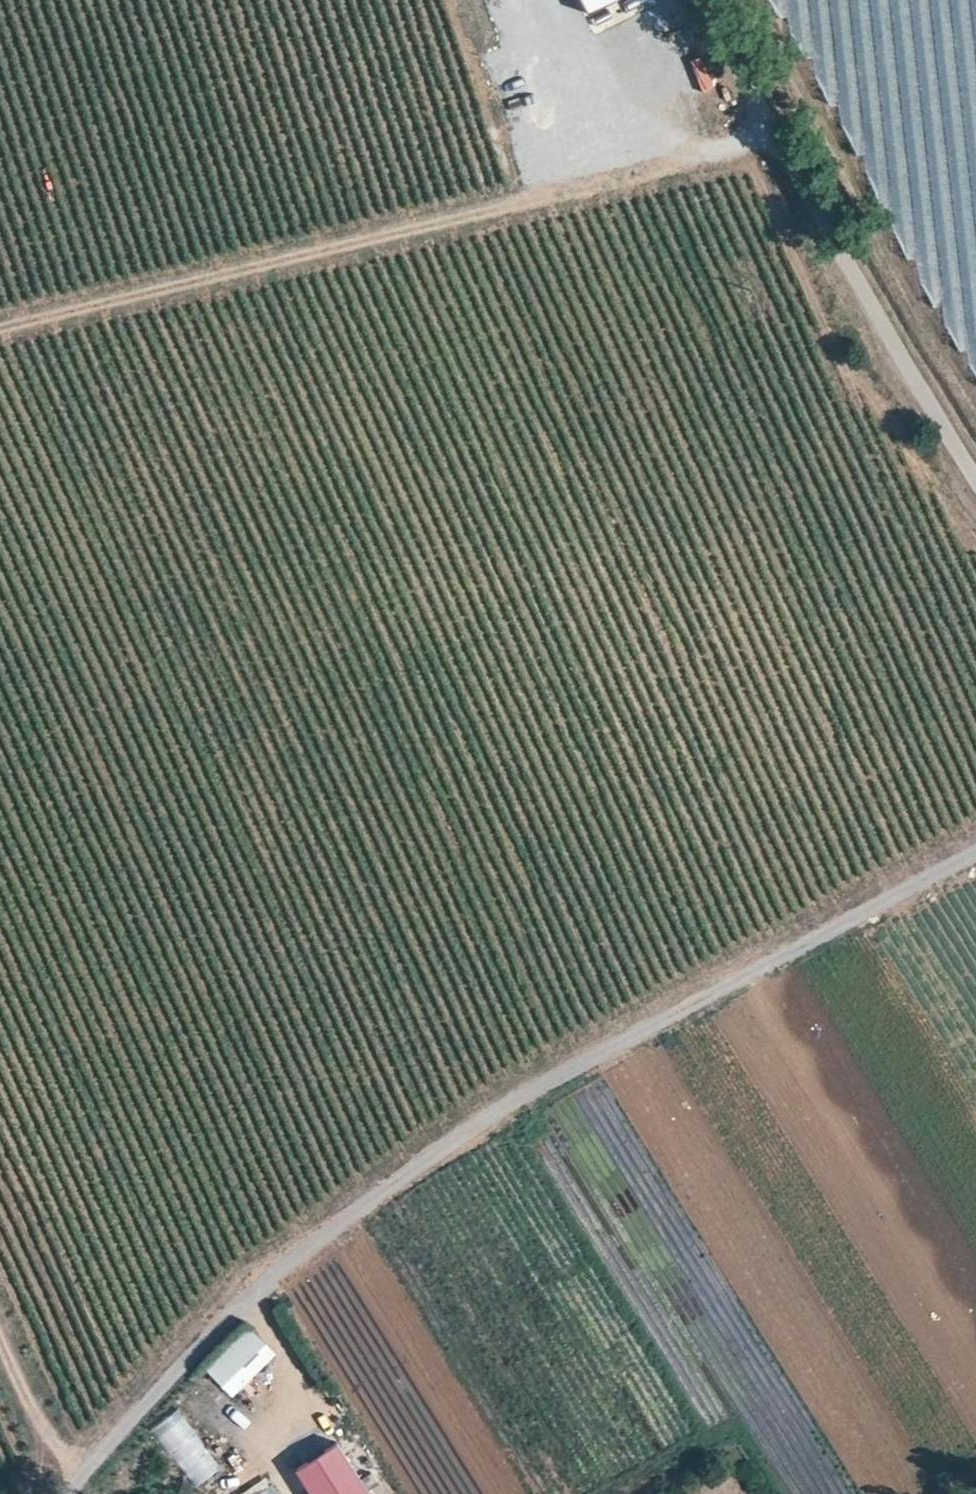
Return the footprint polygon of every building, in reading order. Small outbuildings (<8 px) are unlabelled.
[(591,14),(617,0),(583,0),(591,14)] [(232,1398),(277,1355),(250,1327),(205,1370),(232,1398)] [(152,1427),(192,1490),(221,1471),(181,1408),(152,1427)] [(325,1433),(283,1460),(305,1493),(364,1493),(325,1433)] [(270,1478),(241,1493),(279,1493),(270,1478)]
